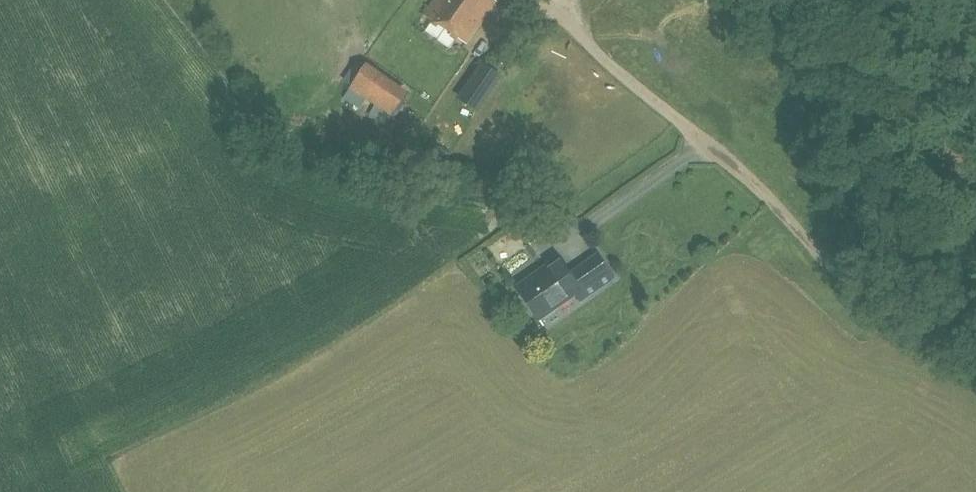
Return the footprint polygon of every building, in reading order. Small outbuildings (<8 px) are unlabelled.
[(425,13),(466,41),(495,0),(434,0),(425,13)] [(409,90),(365,61),(349,87),(392,115),(409,90)] [(499,76),(483,64),(460,97),(476,109),(499,76)] [(571,272),(559,255),(516,285),(540,318),(576,293),(581,299),(614,276),(598,253),(571,272)]
